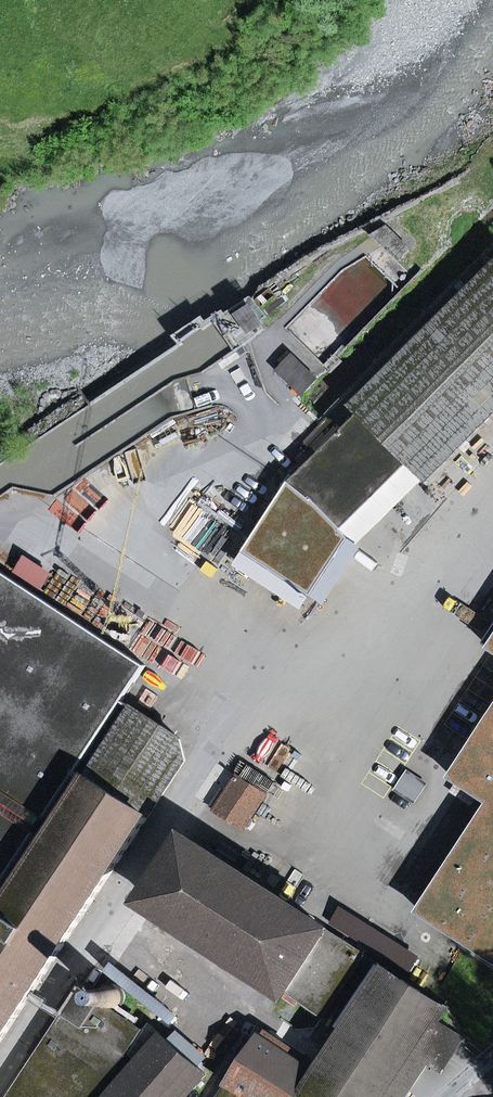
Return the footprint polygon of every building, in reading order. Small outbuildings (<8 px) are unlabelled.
[(375,235),(399,258),(408,248),(387,228),(375,235)] [(387,254),(383,251),(378,254),(378,259),(383,261),(387,259),(387,254)] [(398,266),(394,263),(390,266),(390,270),(394,273),(398,270),(398,266)] [(360,413),(409,463),(418,472),(492,398),(492,281),(360,413)] [(293,355),(278,370),(303,394),(317,379),(293,355)] [(349,538),(343,527),(409,463),(360,413),(289,483),(244,551),(312,596),(349,538)] [(26,559),(20,576),(50,587),(56,570),(26,559)] [(186,761),(180,739),(123,701),(146,666),(0,570),(0,1044),(186,761)] [(484,642),(492,648),(492,629),(484,642)] [(453,777),(492,803),(421,912),(492,959),(492,716),(453,777)] [(407,773),(396,789),(414,800),(424,784),(407,773)] [(236,778),(216,810),(244,828),(265,796),(236,778)] [(151,901),(324,1015),(363,956),(190,842),(151,901)] [(386,971),(317,1075),(303,1096),(386,1096),(416,1052),(430,1062),(441,1069),(460,1041),(434,1024),(444,1009),(386,971)] [(28,1053),(38,1059),(82,992),(95,1001),(101,992),(78,976),(28,1053)] [(141,1031),(114,1013),(100,1003),(95,1001),(82,992),(38,1059),(14,1096),(95,1096),(141,1031)] [(199,1068),(209,1057),(180,1032),(170,1043),(199,1068)] [(229,1084),(248,1096),(303,1096),(317,1075),(287,1055),(291,1049),(268,1033),(264,1040),(260,1038),(229,1084)] [(109,1096),(187,1096),(206,1075),(199,1068),(170,1043),(162,1036),(109,1096)] [(430,1062),(416,1052),(386,1096),(407,1096),(430,1062)] [(229,1084),(221,1096),(248,1096),(229,1084)]
